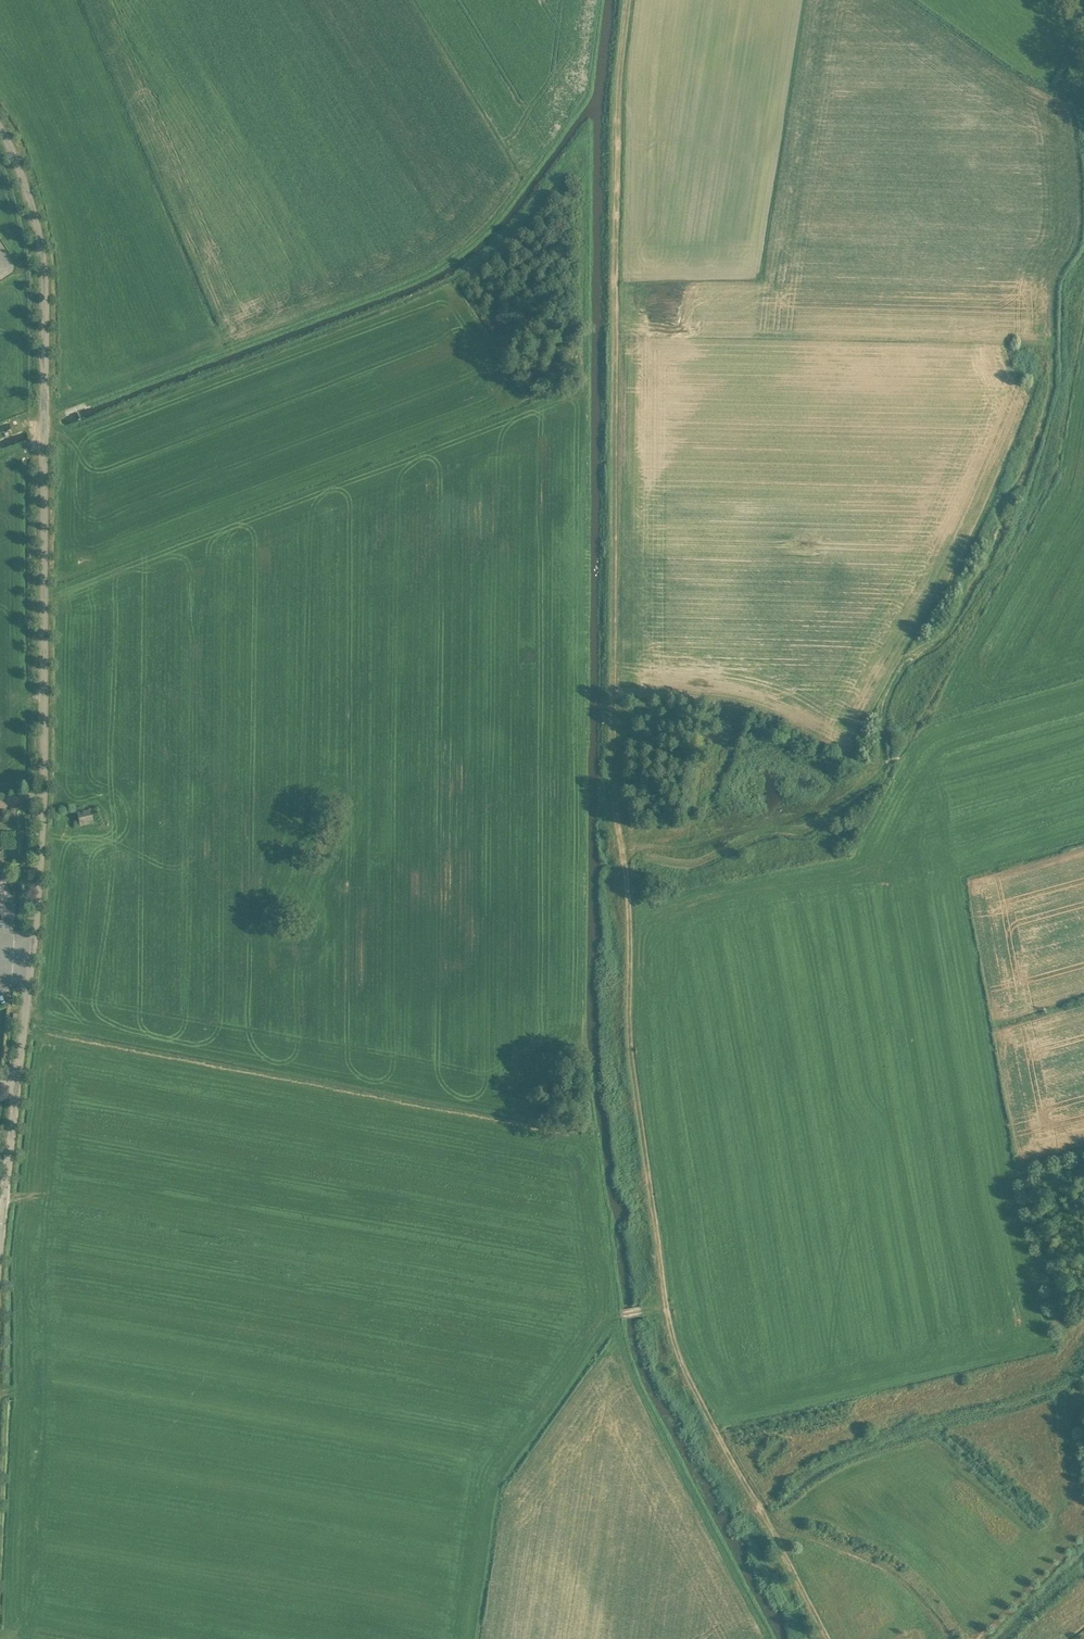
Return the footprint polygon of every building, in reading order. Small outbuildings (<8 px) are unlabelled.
[(77,812),(81,825),(98,821),(94,807),(77,812)] [(0,879),(0,889),(1,895),(11,893),(7,877),(0,879)]
